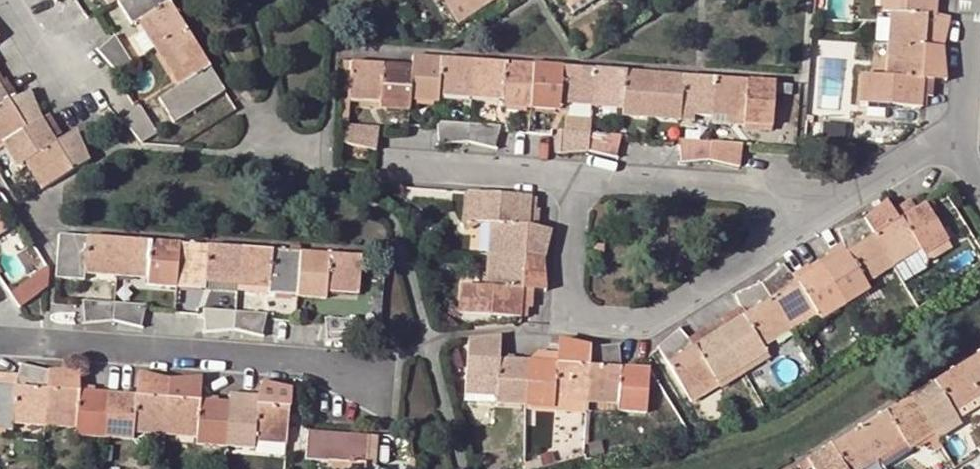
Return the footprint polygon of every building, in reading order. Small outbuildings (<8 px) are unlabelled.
[(106,6),(114,0),(131,26),(137,21),(141,27),(144,32),(151,28),(161,43),(170,58),(164,63),(174,79),(178,86),(156,99),(172,124),(222,91),(166,0),(102,0),(106,6)] [(475,11),(468,0),(460,0),(459,1),(459,0),(440,0),(455,24),(475,11)] [(475,11),(494,0),(468,0),(475,11)] [(561,1),(570,15),(593,0),(562,0),(561,1)] [(880,12),(891,12),(890,27),(898,28),(896,45),(895,61),(887,61),(886,76),(860,74),(858,103),(917,108),(919,79),(931,78),(943,77),(941,48),(948,22),(924,15),(925,2),(925,0),(881,0),(880,12)] [(888,44),(896,45),(898,28),(890,27),(888,44)] [(151,28),(144,32),(154,48),(161,43),(151,28)] [(96,52),(114,73),(130,63),(112,37),(96,52)] [(161,43),(154,48),(164,63),(170,58),(161,43)] [(888,44),(887,61),(895,61),(896,45),(888,44)] [(409,66),(340,62),(338,98),(346,98),(346,90),(364,91),(363,99),(372,100),(379,100),(378,108),(406,110),(407,101),(435,103),(435,96),(442,96),(448,96),(448,88),(467,89),(483,90),(483,98),(491,99),(500,99),(500,108),(556,111),(557,103),(563,103),(572,104),(572,97),(590,98),(607,99),(607,106),(616,107),(621,107),(621,116),(677,120),(678,111),(685,112),(692,112),(693,105),(710,106),(728,107),(728,114),(736,115),(742,115),(742,125),(769,127),(773,83),(409,56),(409,66)] [(919,79),(917,108),(923,109),(924,98),(929,98),(930,90),(931,78),(919,79)] [(7,102),(16,98),(11,89),(5,79),(1,81),(0,79),(0,91),(7,102)] [(448,88),(448,96),(467,97),(467,89),(448,88)] [(467,89),(467,97),(483,98),(483,90),(467,89)] [(346,90),(346,98),(363,99),(364,91),(346,90)] [(1,143),(16,166),(23,162),(31,175),(38,171),(47,186),(86,162),(75,135),(62,141),(55,145),(51,139),(40,121),(28,93),(16,98),(7,102),(0,91),(0,144),(1,143)] [(572,97),(572,104),(589,105),(590,98),(572,97)] [(336,126),(344,127),(346,98),(338,98),(336,126)] [(121,120),(142,143),(155,134),(137,107),(121,120)] [(48,116),(40,121),(51,139),(59,135),(48,116)] [(497,126),(435,123),(438,145),(465,142),(492,149),(497,126)] [(371,151),(376,129),(344,127),(342,144),(371,151)] [(614,158),(618,135),(556,131),(557,154),(587,151),(614,158)] [(734,166),(739,144),(676,140),(678,163),(707,159),(734,166)] [(31,175),(40,190),(47,186),(38,171),(31,175)] [(527,197),(468,193),(465,221),(488,223),(487,237),(495,238),(494,256),(493,273),(484,272),(483,287),(462,285),(460,313),(519,317),(521,290),(531,288),(544,286),(541,259),(548,232),(525,225),(526,211),(527,197)] [(900,216),(912,209),(907,199),(902,203),(894,207),(900,216)] [(942,235),(922,203),(912,209),(900,216),(897,218),(882,201),(861,220),(833,232),(838,244),(843,252),(819,267),(806,275),(795,282),(780,265),(758,285),(731,296),(735,307),(739,316),(716,331),(692,347),(686,338),(678,329),(654,347),(678,385),(693,375),(697,382),(708,374),(714,384),(738,369),(763,353),(758,344),(770,336),(766,330),(781,321),(796,311),(800,318),(812,310),(819,320),(867,290),(860,281),(873,273),(869,266),(884,256),(899,247),(903,254),(911,249),(916,247),(918,250),(942,235)] [(57,235),(54,279),(82,282),(82,274),(90,274),(97,275),(97,267),(115,269),(133,270),(133,277),(141,278),(146,278),(146,286),(202,290),(202,282),(219,283),(219,276),(236,278),(253,279),(252,286),(267,288),(267,295),(323,299),(324,292),(331,292),(339,293),(339,285),(358,287),(359,258),(57,235)] [(946,241),(942,235),(918,250),(922,256),(946,241)] [(495,238),(487,237),(486,255),(494,256),(495,238)] [(843,252),(838,244),(831,248),(823,253),(825,256),(816,262),(819,267),(843,252)] [(602,246),(592,245),(592,257),(602,257),(602,246)] [(884,256),(888,263),(901,283),(924,269),(911,249),(903,254),(899,247),(884,256)] [(4,284),(25,265),(16,250),(0,260),(0,279),(4,284)] [(494,256),(486,255),(484,272),(493,273),(494,256)] [(869,266),(873,273),(888,263),(884,256),(869,266)] [(97,267),(97,275),(115,276),(115,269),(97,267)] [(115,269),(115,276),(133,277),(133,270),(115,269)] [(235,292),(236,278),(219,276),(219,283),(202,282),(202,290),(209,290),(235,292)] [(259,294),(267,295),(267,288),(252,286),(253,279),(236,278),(235,292),(259,294)] [(357,294),(358,287),(339,285),(339,293),(357,294)] [(519,317),(525,318),(526,307),(530,307),(530,298),(531,288),(521,290),(519,317)] [(143,307),(81,302),(83,324),(112,321),(139,329),(143,307)] [(443,314),(429,303),(434,323),(443,314)] [(713,327),(716,331),(739,316),(735,307),(726,313),(717,319),(719,322),(713,327)] [(781,321),(784,327),(800,318),(796,311),(781,321)] [(264,316),(202,312),(202,332),(232,330),(260,337),(264,316)] [(766,330),(770,336),(784,327),(781,321),(766,330)] [(694,333),(686,338),(692,347),(716,331),(713,327),(705,332),(703,328),(694,333)] [(495,337),(467,339),(463,389),(482,390),(482,396),(495,397),(494,404),(551,407),(551,401),(565,402),(565,395),(585,397),(604,398),(603,404),(616,405),(616,413),(643,414),(646,370),(635,369),(619,369),(616,346),(587,349),(560,342),(557,355),(554,365),(526,362),(512,361),(498,360),(495,337)] [(797,468),(807,468),(809,468),(860,468),(856,463),(871,454),(886,444),(890,451),(902,443),(906,450),(911,446),(918,442),(930,434),(945,425),(955,419),(951,412),(963,406),(959,400),(974,390),(979,387),(979,352),(795,467),(797,468)] [(526,362),(554,365),(557,355),(542,354),(536,353),(526,362)] [(738,369),(742,375),(767,359),(763,353),(738,369)] [(259,393),(255,405),(227,403),(215,402),(199,400),(197,378),(168,381),(140,373),(134,395),(124,394),(93,391),(78,391),(76,369),(48,372),(20,365),(17,375),(14,386),(0,385),(0,430),(11,430),(11,423),(27,424),(28,418),(44,419),(63,420),(62,426),(75,427),(74,435),(133,439),(133,432),(146,433),(147,426),(165,427),(181,428),(181,435),(196,436),(195,444),(253,449),(253,441),(268,442),(269,435),(286,436),(289,390),(262,382),(259,393)] [(714,384),(716,387),(718,391),(742,375),(738,369),(714,384)] [(17,375),(4,374),(0,374),(0,385),(14,386),(17,375)] [(693,375),(678,385),(690,404),(716,387),(714,384),(708,374),(697,382),(693,375)] [(482,390),(463,389),(463,402),(494,404),(495,397),(482,396),(482,390)] [(255,405),(259,393),(244,392),(228,390),(227,403),(255,405)] [(977,396),(974,390),(959,400),(963,406),(967,413),(979,405),(979,400),(977,396)] [(366,436),(307,431),(305,460),(330,462),(329,468),(382,468),(376,468),(363,465),(366,436)] [(918,442),(911,446),(915,450),(927,443),(932,451),(939,447),(930,434),(918,442)] [(285,443),(286,436),(269,435),(268,442),(285,443)] [(377,437),(366,436),(363,465),(376,468),(377,448),(377,437)] [(875,461),(880,468),(881,468),(908,452),(906,450),(902,443),(890,451),(886,444),(871,454),(875,461)] [(521,463),(520,468),(529,468),(552,463),(549,452),(537,456),(537,460),(521,463)] [(860,468),(861,468),(875,461),(871,454),(856,463),(860,468)]
